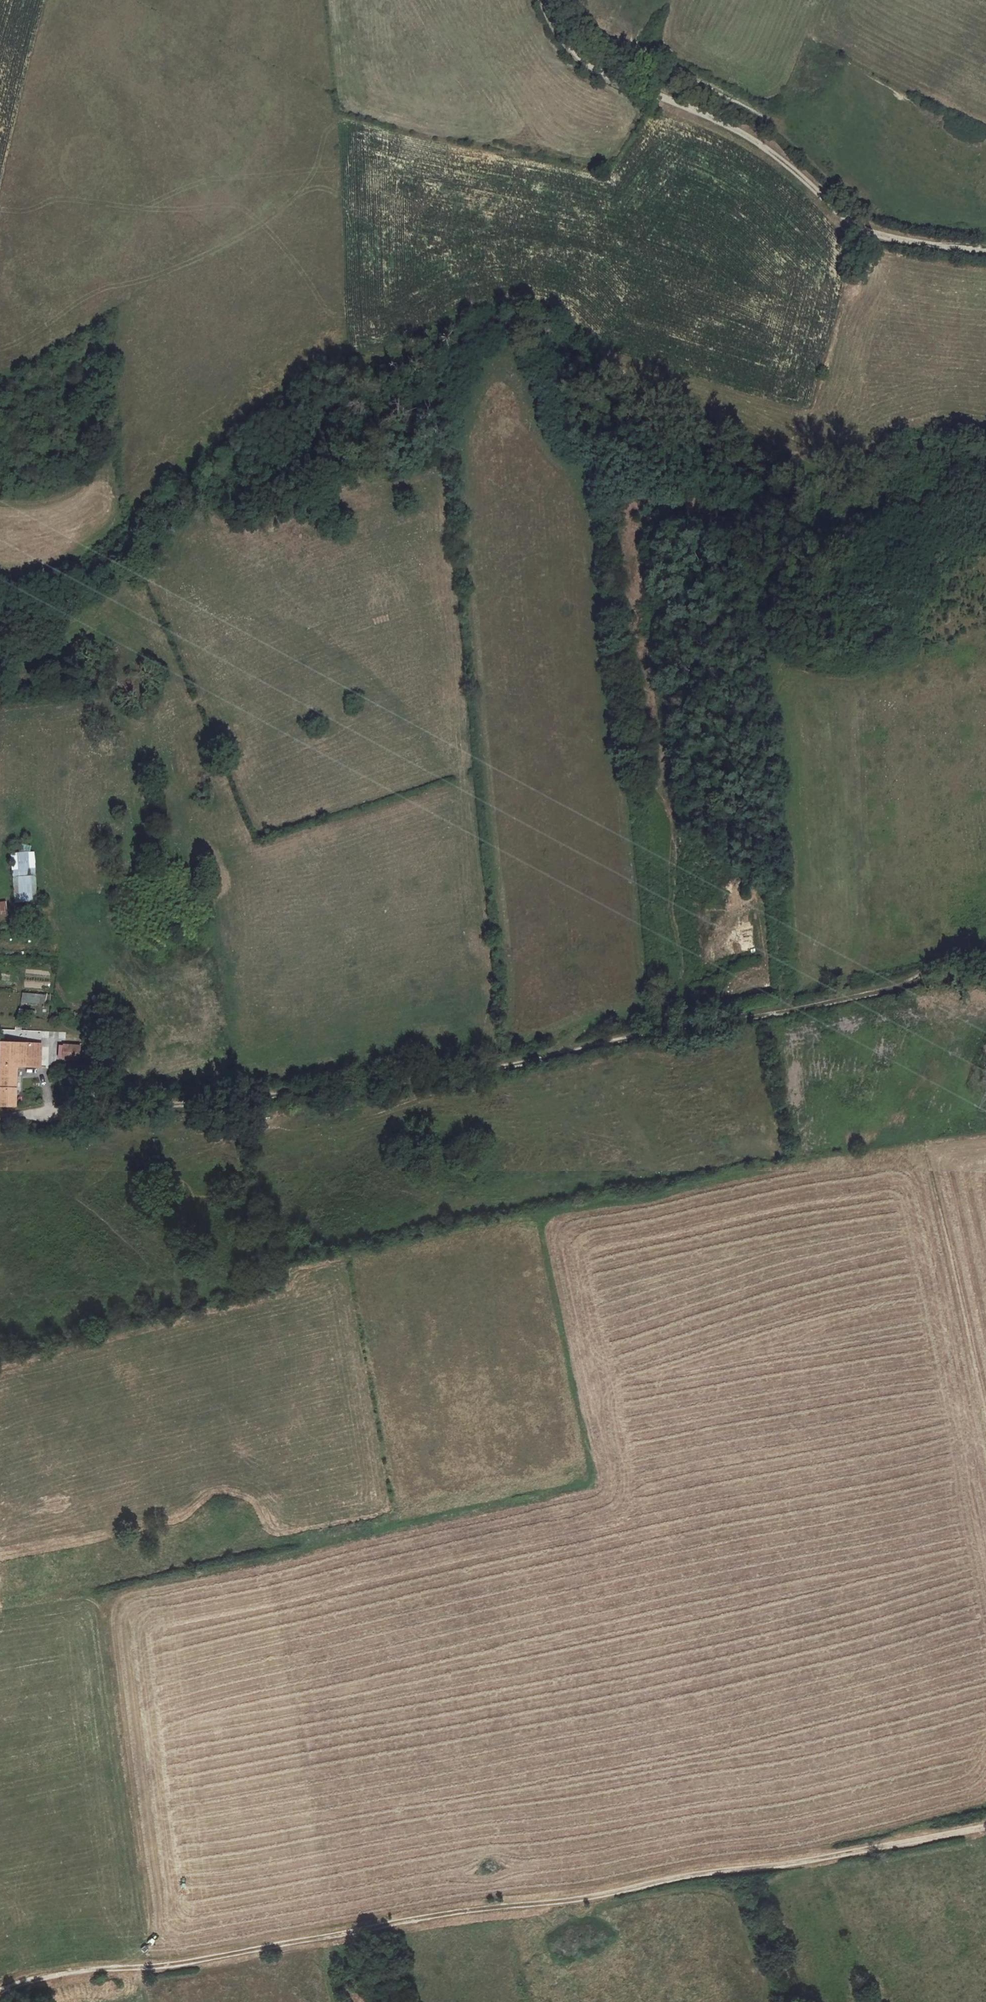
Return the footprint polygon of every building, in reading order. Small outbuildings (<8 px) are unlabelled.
[(37,902),(34,852),(11,853),(14,903),(37,902)] [(21,1003),(45,1004),(45,994),(21,993),(21,1003)] [(84,1042),(68,1043),(69,1054),(84,1052),(84,1042)] [(10,1044),(9,1104),(19,1105),(23,1104),(24,1065),(48,1065),(50,1043),(10,1044)]
